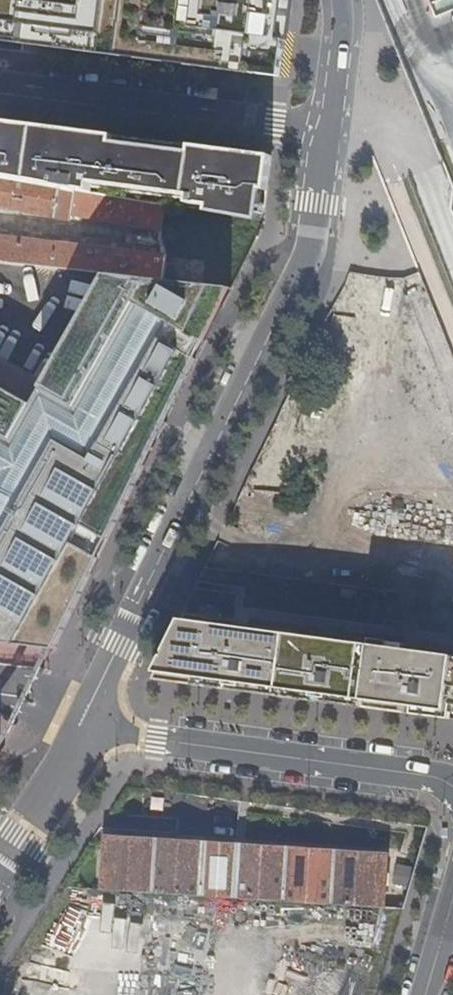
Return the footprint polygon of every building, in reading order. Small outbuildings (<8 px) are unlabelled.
[(303,75),(311,61),(315,40),(302,0),(0,0),(0,20),(303,75)] [(94,193),(95,185),(198,195),(197,203),(212,205),(211,213),(234,217),(263,222),(269,210),(272,211),(281,162),(2,124),(2,129),(0,129),(0,176),(94,193)] [(72,220),(73,217),(164,232),(165,221),(168,206),(165,205),(94,193),(0,176),(0,208),(72,220)] [(8,264),(110,276),(110,275),(137,279),(165,282),(169,256),(0,237),(0,264),(8,264)] [(154,450),(232,291),(229,290),(165,282),(137,279),(110,275),(110,276),(48,382),(35,404),(0,384),(0,645),(55,652),(154,450)] [(35,404),(48,382),(0,355),(0,384),(35,404)] [(152,681),(450,721),(452,706),(452,656),(451,656),(452,654),(419,650),(418,656),(386,652),(388,639),(370,637),(369,643),(233,625),(232,632),(180,625),(152,681)] [(110,891),(390,908),(393,856),(113,839),(110,891)]
